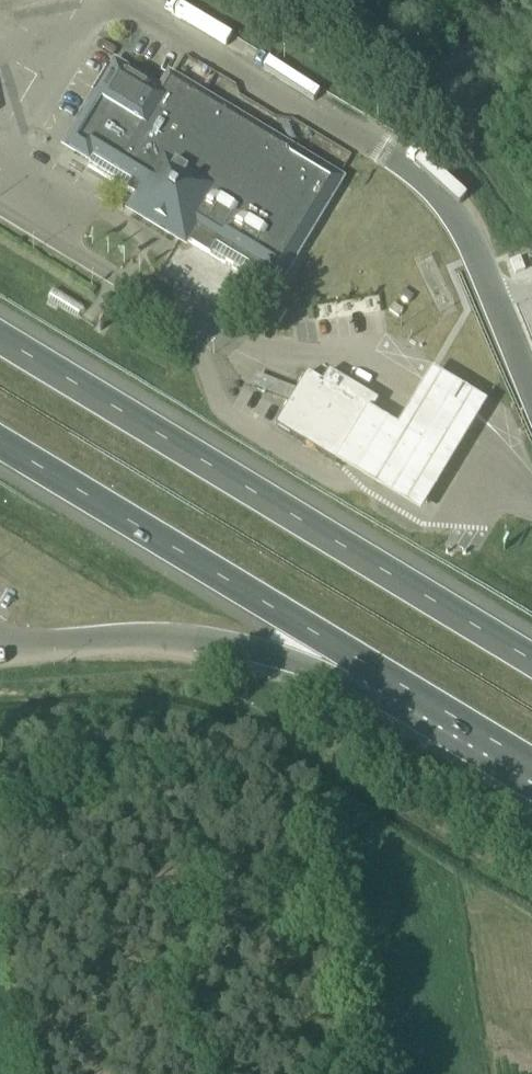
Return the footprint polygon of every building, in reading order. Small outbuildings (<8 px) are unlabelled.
[(117,68),(94,107),(71,145),(94,158),(88,167),(138,197),(131,209),(157,225),(269,292),(336,180),(170,81),(162,95),(117,68)] [(308,374),(275,428),(331,461),(334,463),(336,464),(337,462),(365,417),(368,411),(369,410),(375,399),(329,371),(323,382),(308,374)] [(484,412),(429,378),(414,401),(394,435),(365,417),(336,464),(331,471),(415,523),(437,487),(470,434),(484,412)]
